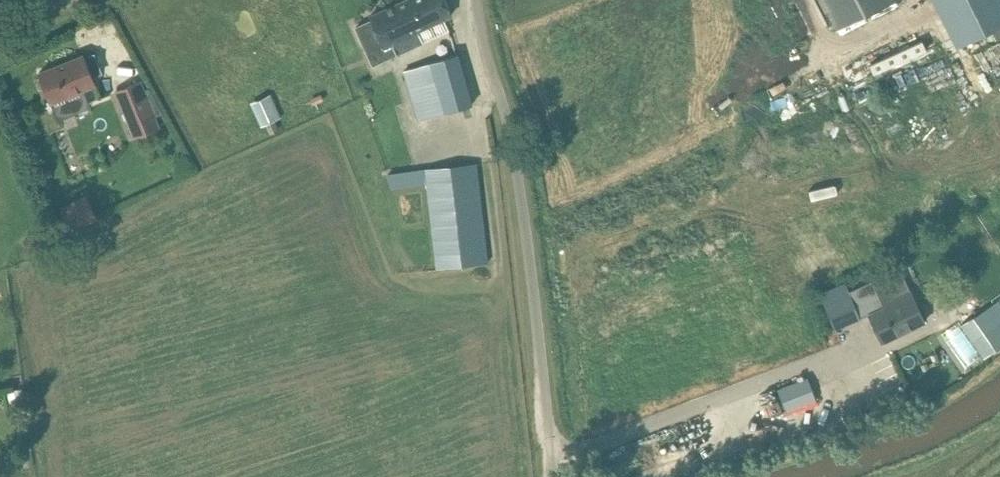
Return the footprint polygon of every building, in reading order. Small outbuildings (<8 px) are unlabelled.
[(404,1),(417,30),(423,43),(449,31),(443,18),(452,15),(445,0),(406,0),(404,1)] [(837,31),(898,0),(822,0),(837,31)] [(958,47),(999,26),(999,0),(934,0),(958,47)] [(372,21),(357,28),(368,53),(383,46),(392,42),(398,56),(424,44),(423,43),(417,30),(404,1),(370,17),(372,21)] [(42,79),(37,81),(43,96),(48,94),(51,103),(85,90),(96,85),(92,76),(102,73),(94,54),(85,58),(83,55),(66,62),(56,66),(39,73),(42,79)] [(471,104),(456,54),(407,69),(421,119),(471,104)] [(142,80),(116,91),(134,138),(161,128),(156,116),(163,113),(150,87),(145,89),(142,80)] [(281,117),(270,94),(251,103),(262,127),(266,125),(270,134),(280,130),(275,120),(281,117)] [(312,105),(324,100),(322,94),(310,99),(312,105)] [(389,173),(388,173),(393,189),(427,185),(437,268),(468,265),(488,263),(476,163),(457,165),(425,169),(425,168),(389,173)] [(98,219),(86,195),(58,208),(70,233),(98,219)] [(901,252),(894,256),(897,263),(904,259),(901,252)] [(873,281),(850,291),(861,318),(871,315),(872,317),(883,340),(924,321),(915,303),(913,298),(911,295),(910,295),(901,275),(894,278),(876,287),(873,281)] [(847,284),(822,295),(837,330),(861,319),(861,318),(850,291),(847,284)] [(962,326),(984,357),(999,347),(999,301),(999,300),(962,326)] [(806,377),(776,389),(785,412),(815,400),(806,377)]
